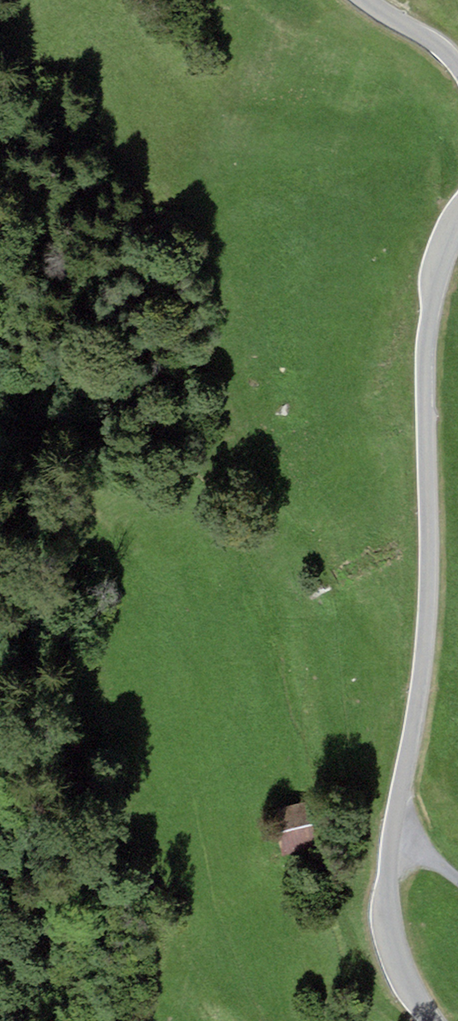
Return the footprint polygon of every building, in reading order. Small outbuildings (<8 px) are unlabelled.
[(313,797),(278,807),(291,854),(326,844),(313,797)]
